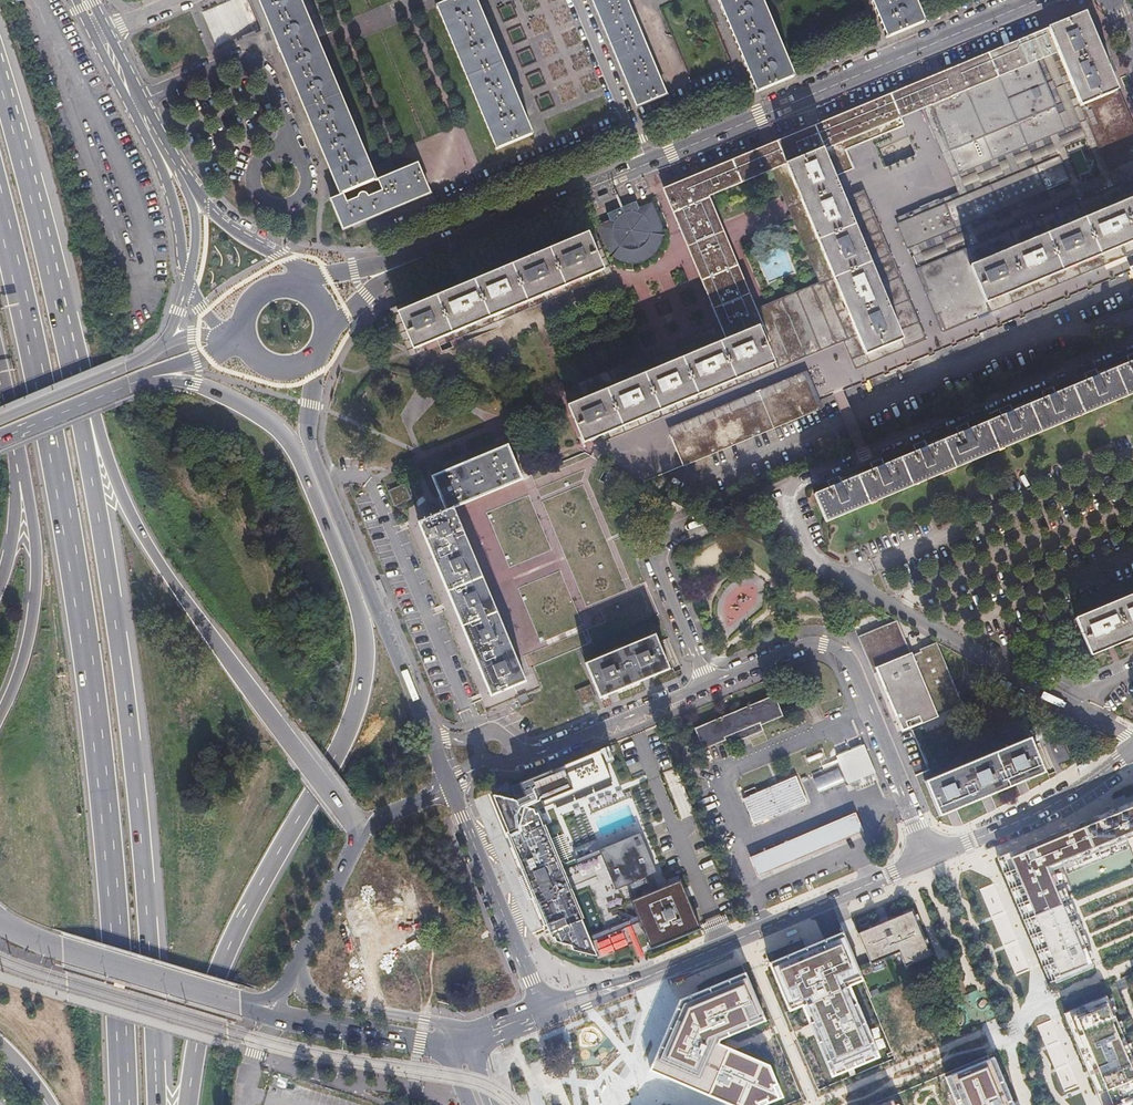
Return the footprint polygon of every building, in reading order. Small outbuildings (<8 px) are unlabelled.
[(257,1),(258,3),(260,8),(260,10),(262,14),(263,16),(265,21),(265,22),(266,24),(268,28),(269,30),(270,34),(271,36),(272,38),(274,43),(275,45),(277,50),(278,51),(280,56),(280,58),(282,63),(283,65),(285,70),(286,71),(288,76),(289,78),(290,80),(291,84),(292,85),(294,91),(295,93),(297,98),(298,99),(300,105),(301,106),(303,112),(304,114),(306,119),(307,120),(309,126),(310,128),(310,129),(312,132),(312,134),(314,139),(315,141),(316,143),(333,183),(337,195),(338,196),(375,181),(375,179),(372,174),(372,172),(370,168),(369,166),(367,161),(366,159),(364,154),(363,152),(361,147),(360,145),(358,140),(357,138),(355,133),(354,131),(352,126),(351,124),(349,119),(348,117),(346,112),(346,111),(343,105),(343,103),(341,99),(340,97),(338,91),(337,89),(335,84),(334,82),(332,77),(331,76),(329,70),(328,68),(326,63),(325,61),(323,56),(322,54),(320,50),(319,48),(317,43),(317,41),(315,36),(314,34),(312,29),(311,28),(309,23),(308,21),(306,15),(305,13),(303,9),(302,7),(300,1),(299,0),(256,0),(257,1)] [(436,8),(436,10),(438,15),(439,16),(441,21),(442,23),(444,28),(445,30),(447,35),(448,37),(450,43),(450,44),(452,49),(453,51),(455,56),(456,58),(458,64),(459,65),(461,70),(462,72),(464,78),(465,80),(467,84),(468,86),(470,91),(471,93),(473,98),(473,100),(476,106),(476,108),(478,112),(479,114),(481,119),(482,121),(484,126),(485,128),(487,133),(488,135),(490,140),(491,142),(493,148),(494,150),(531,134),(531,133),(528,126),(527,124),(525,119),(525,118),(523,113),(522,111),(521,108),(520,106),(519,104),(517,98),(516,96),(514,92),(513,90),(511,84),(510,82),(508,78),(507,76),(505,71),(505,69),(503,64),(502,62),(500,57),(499,55),(497,50),(496,48),(494,43),(493,41),(491,36),(490,34),(490,33),(488,29),(488,27),(486,23),(485,22),(485,20),(482,15),(482,13),(480,8),(479,6),(477,1),(476,0),(456,0),(436,8)] [(592,4),(593,5),(596,12),(596,13),(598,17),(599,20),(599,21),(602,27),(602,28),(605,35),(606,36),(608,41),(608,42),(609,44),(612,50),(612,51),(615,58),(615,59),(618,66),(619,67),(620,71),(621,73),(622,74),(625,81),(625,82),(628,89),(628,90),(631,96),(631,98),(635,105),(635,106),(666,93),(666,92),(665,89),(663,84),(656,69),(650,54),(644,38),(638,24),(631,9),(628,0),(591,0),(592,4)] [(754,92),(792,76),(792,74),(789,68),(788,66),(786,61),(785,59),(783,54),(782,52),(780,47),(780,45),(779,43),(777,40),(776,38),(774,33),(774,31),(772,26),(771,24),(768,18),(768,17),(766,12),(765,10),(763,5),(762,3),(761,0),(716,0),(718,5),(719,7),(721,12),(722,14),(724,18),(725,20),(727,26),(728,27),(730,32),(730,34),(732,39),(733,40),(733,41),(736,47),(736,48),(738,53),(739,55),(741,60),(741,61),(742,62),(744,68),(745,70),(747,75),(748,76),(750,81),(751,83),(754,90),(754,92)] [(884,39),(923,24),(922,22),(920,15),(919,13),(917,8),(916,6),(914,1),(913,0),(868,0),(869,1),(869,3),(871,7),(872,8),(872,10),(875,15),(875,17),(877,22),(878,24),(880,29),(881,31),(884,38),(884,39)] [(1091,31),(1084,16),(1080,18),(1058,27),(1047,32),(1057,54),(1069,84),(1079,108),(1096,100),(1116,92),(1113,84),(1110,77),(1097,47),(1091,31)] [(910,90),(887,99),(896,121),(909,116),(919,111),(929,107),(925,100),(1031,56),(1033,63),(1057,54),(1047,32),(1031,39),(910,90)] [(1052,109),(1062,131),(947,179),(951,188),(955,197),(987,184),(1002,178),(1009,175),(1032,165),(1054,156),(1061,172),(1067,187),(1022,206),(1012,210),(1000,215),(977,225),(955,234),(932,244),(913,251),(917,259),(920,267),(952,254),(968,247),(998,235),(1013,228),(1027,223),(1036,219),(1048,214),(1059,209),(1074,203),(1089,197),(1112,187),(1132,178),(1132,163),(1107,174),(1079,108),(1069,84),(1057,54),(1033,63),(1052,109)] [(947,179),(1062,131),(1052,109),(1033,63),(1031,56),(954,88),(950,89),(946,91),(925,100),(916,104),(919,111),(931,141),(947,179)] [(1079,108),(1107,174),(1132,163),(1132,131),(1116,92),(1096,100),(1079,108)] [(782,142),(775,145),(784,167),(791,164),(822,152),(833,178),(850,171),(842,151),(854,146),(899,127),(896,121),(887,99),(842,117),(831,122),(820,127),(816,128),(813,130),(794,138),(782,142)] [(768,173),(784,167),(775,145),(769,148),(759,152),(756,153),(730,164),(700,176),(681,184),(663,192),(669,204),(673,216),(683,238),(692,261),(719,325),(722,334),(725,340),(740,334),(755,328),(759,326),(757,320),(753,311),(727,249),(717,225),(706,199),(713,196),(726,191),(731,189),(768,173)] [(919,212),(895,222),(908,254),(913,251),(932,244),(955,234),(977,225),(1000,215),(1012,210),(1022,206),(1067,187),(1061,172),(1054,156),(1032,165),(1009,175),(1002,178),(987,184),(955,197),(941,203),(919,212)] [(419,163),(375,181),(338,196),(331,199),(343,229),(372,217),(431,193),(419,163)] [(805,216),(784,167),(768,173),(779,199),(815,285),(753,311),(719,325),(576,382),(579,391),(582,398),(591,395),(620,383),(650,371),(665,365),(695,352),(718,343),(725,340),(740,334),(755,328),(759,326),(770,322),(793,313),(799,328),(808,350),(810,355),(816,352),(818,352),(843,341),(855,368),(881,356),(878,349),(863,355),(841,302),(831,279),(821,256),(805,216)] [(854,182),(850,171),(833,178),(843,201),(859,194),(854,182)] [(1112,187),(1089,197),(1074,203),(1059,209),(1048,214),(1036,219),(1027,223),(1013,228),(998,235),(968,247),(952,254),(920,267),(915,270),(928,300),(941,332),(964,322),(986,313),(1010,303),(1024,297),(1047,287),(1077,275),(1100,265),(1123,255),(1132,251),(1132,178),(1112,187)] [(863,355),(878,349),(881,356),(904,347),(921,339),(915,324),(905,302),(895,278),(890,267),(885,256),(874,230),(873,226),(859,194),(843,201),(805,216),(821,256),(831,279),(841,302),(863,355)] [(661,218),(652,199),(638,205),(636,198),(606,209),(609,216),(595,222),(603,241),(610,251),(619,258),(630,261),(643,258),(654,251),(660,241),(662,230),(661,218)] [(426,350),(424,344),(416,347),(400,310),(586,232),(602,270),(594,273),(597,279),(607,275),(610,274),(588,223),(390,306),(411,356),(426,350)] [(594,273),(602,270),(586,232),(578,235),(556,245),(554,245),(544,250),(541,251),(534,254),(511,263),(482,275),(478,277),(474,279),(445,291),(444,292),(432,297),(430,297),(400,310),(416,347),(424,344),(454,332),(483,319),(520,304),(557,288),(594,273)] [(770,322),(755,328),(765,350),(771,365),(786,359),(808,350),(799,328),(793,313),(770,322)] [(765,350),(755,328),(740,334),(725,340),(718,343),(695,352),(665,365),(650,371),(620,383),(591,395),(582,398),(567,404),(574,421),(583,442),(599,436),(606,433),(651,414),(681,402),(699,395),(718,387),(733,381),(749,374),(771,365),(765,350)] [(606,433),(599,436),(601,440),(810,355),(808,350),(786,359),(771,365),(749,374),(733,381),(718,387),(699,395),(681,402),(651,414),(606,433)] [(1130,353),(1124,355),(1127,362),(1096,375),(1093,368),(1086,371),(1080,374),(1083,381),(1053,393),(1050,387),(1043,389),(1037,392),(1040,398),(1010,411),(1007,404),(1001,407),(994,410),(997,417),(969,428),(966,422),(960,425),(954,427),(956,434),(926,446),(923,440),(916,443),(909,446),(912,452),(883,464),(881,458),(874,460),(866,463),(869,470),(839,483),(836,476),(830,478),(824,481),(827,488),(813,494),(824,523),(1132,393),(1132,352),(1130,353)] [(661,425),(664,432),(689,422),(712,413),(734,404),(757,395),(779,386),(806,375),(803,369),(661,425)] [(671,451),(677,466),(711,453),(726,447),(778,426),(793,420),(819,410),(815,398),(813,394),(806,375),(779,386),(757,395),(734,404),(712,413),(689,422),(664,432),(671,451)] [(449,492),(452,502),(521,474),(508,441),(496,446),(463,459),(447,466),(439,469),(446,487),(449,492)] [(405,482),(388,489),(395,506),(411,498),(405,482)] [(526,675),(452,502),(419,516),(422,523),(437,559),(451,593),(465,626),(481,664),(492,690),(526,675)] [(1074,617),(1090,655),(1091,655),(1107,648),(1110,647),(1114,645),(1132,638),(1132,593),(1074,617)] [(875,672),(901,731),(961,705),(934,642),(916,650),(917,652),(909,656),(892,619),(855,636),(872,673),(875,672)] [(655,635),(585,664),(600,699),(607,695),(611,694),(616,692),(642,681),(649,678),(651,677),(670,669),(658,642),(655,635)] [(775,693),(692,727),(697,741),(701,749),(703,748),(724,739),(726,745),(763,730),(764,729),(762,725),(784,716),(780,705),(777,698),(775,693)] [(1062,737),(1051,742),(1058,761),(1070,756),(1062,737)] [(1030,738),(925,782),(939,816),(951,811),(954,810),(986,796),(989,795),(1014,785),(1020,782),(1023,781),(1044,772),(1030,738)] [(875,772),(863,743),(855,747),(842,752),(836,754),(840,763),(847,781),(848,782),(853,780),(867,775),(875,772)] [(531,811),(535,809),(545,805),(609,778),(597,748),(563,763),(518,781),(508,785),(513,797),(514,801),(529,805),(531,811)] [(811,755),(806,757),(807,761),(823,756),(821,749),(810,752),(811,755)] [(840,763),(810,775),(818,793),(847,781),(840,763)] [(754,823),(806,800),(795,776),(743,797),(754,823)] [(570,856),(561,834),(549,838),(547,839),(541,821),(535,809),(531,811),(529,805),(514,801),(513,797),(489,790),(490,794),(548,935),(551,934),(553,938),(569,943),(570,947),(594,954),(589,942),(574,905),(570,894),(560,870),(557,862),(570,856)] [(999,856),(1052,984),(1093,967),(1052,867),(1132,834),(1132,802),(1130,803),(1022,846),(999,856)] [(852,813),(746,857),(753,876),(859,831),(852,813)] [(601,854),(560,870),(570,894),(574,905),(589,942),(607,934),(639,921),(630,900),(635,898),(650,892),(657,889),(653,877),(655,876),(638,838),(601,854)] [(699,928),(680,880),(657,889),(650,892),(635,898),(630,900),(639,921),(650,948),(699,928)] [(870,964),(871,968),(880,964),(878,961),(891,955),(893,959),(899,957),(903,968),(928,957),(924,947),(928,945),(925,938),(921,940),(914,923),(918,922),(916,915),(912,917),(910,912),(909,913),(908,910),(901,913),(902,915),(899,917),(888,921),(885,922),(879,925),(875,926),(872,927),(871,925),(865,928),(866,930),(861,932),(856,934),(868,962),(869,965),(870,964)] [(826,1078),(829,1083),(834,1081),(836,1080),(843,1077),(845,1076),(853,1073),(854,1072),(863,1069),(864,1068),(872,1065),(873,1065),(878,1062),(876,1057),(876,1056),(872,1048),(872,1046),(868,1038),(868,1037),(864,1029),(864,1027),(860,1019),(860,1017),(856,1009),(856,1008),(853,1001),(852,1000),(850,993),(849,991),(859,987),(860,987),(840,939),(840,937),(838,938),(830,941),(822,944),(821,945),(816,947),(812,948),(811,949),(803,952),(802,953),(793,956),(792,957),(784,960),(782,961),(776,963),(774,964),(767,967),(766,967),(767,969),(768,973),(769,974),(784,1010),(786,1015),(787,1017),(788,1017),(799,1012),(800,1013),(802,1020),(803,1021),(806,1028),(806,1029),(807,1030),(808,1034),(810,1038),(810,1039),(812,1043),(814,1048),(814,1049),(818,1057),(818,1058),(822,1067),(822,1068),(826,1077),(826,1078)] [(782,1102),(768,1069),(724,1049),(722,1049),(718,1046),(718,1045),(725,1042),(764,1026),(743,977),(741,978),(696,995),(677,1003),(647,1074),(701,1097),(719,1104),(774,1104),(782,1102)] [(876,995),(879,1006),(887,1004),(884,994),(876,995)] [(1066,1012),(1068,1017),(1099,1092),(1102,1091),(1108,1088),(1111,1096),(1114,1103),(1110,1104),(1132,1104),(1132,1056),(1108,995),(1066,1012)] [(943,1082),(953,1104),(1010,1104),(992,1062),(991,1063),(943,1082)] [(843,1089),(856,1083),(854,1077),(841,1083),(843,1089)]
